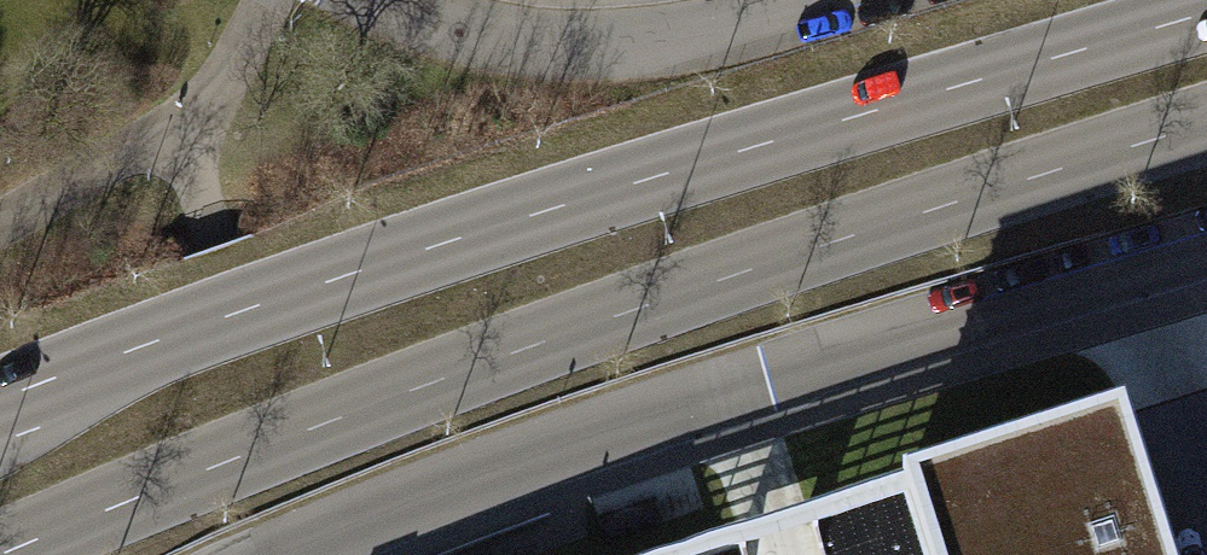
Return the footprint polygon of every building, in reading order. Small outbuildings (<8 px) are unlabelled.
[(677,554),(1172,554),(1125,406),(677,554)]
